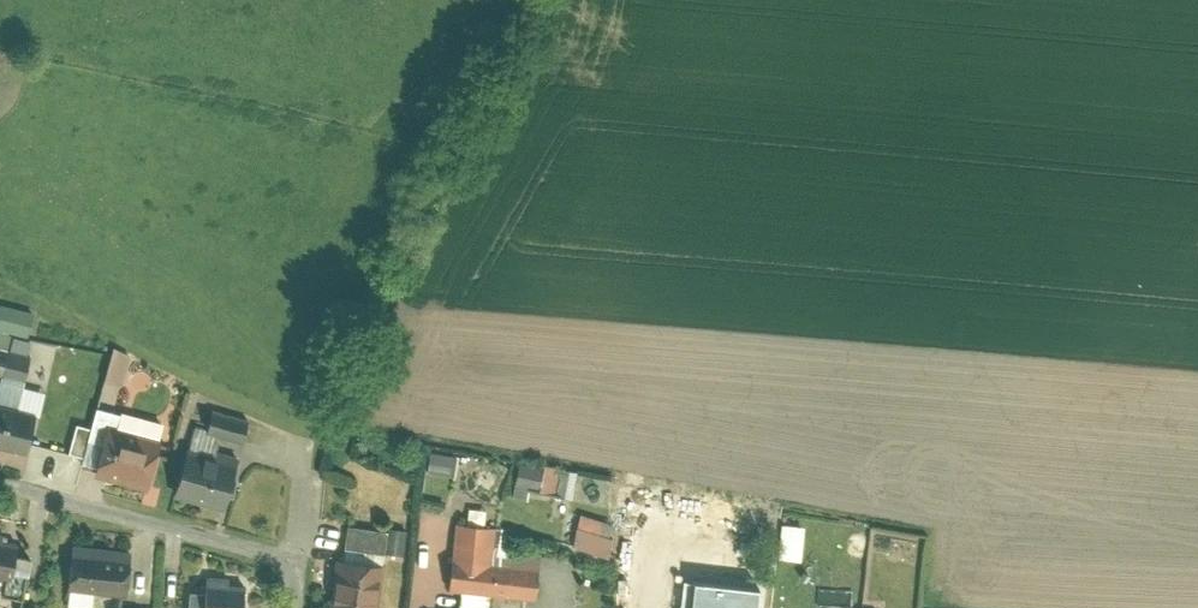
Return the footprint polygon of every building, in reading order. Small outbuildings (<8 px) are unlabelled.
[(37,335),(41,307),(6,302),(0,340),(0,345),(32,350),(35,335),(37,335)] [(129,351),(110,346),(101,378),(119,384),(129,351)] [(0,399),(0,441),(26,447),(35,409),(0,399)] [(241,442),(247,420),(213,409),(206,431),(217,435),(241,442)] [(162,422),(120,410),(113,435),(154,447),(162,422)] [(188,446),(212,453),(217,435),(206,431),(193,428),(188,446)] [(113,435),(100,431),(88,471),(143,487),(154,447),(113,435)] [(188,446),(174,493),(223,507),(237,461),(212,453),(188,446)] [(439,447),(434,467),(457,473),(462,453),(439,447)] [(523,494),(532,495),(533,487),(580,490),(582,464),(525,461),(523,494)] [(422,542),(437,543),(440,511),(424,510),(422,542)] [(533,598),(539,548),(511,545),(508,565),(489,563),(494,525),(455,520),(446,587),(460,589),(518,597),(533,598)] [(347,522),(344,545),(382,551),(386,528),(347,522)] [(609,534),(576,524),(570,545),(603,555),(609,534)] [(17,553),(19,542),(0,539),(0,576),(4,577),(1,591),(22,595),(30,556),(17,553)] [(133,551),(73,542),(66,585),(127,594),(133,551)] [(334,557),(327,607),(374,607),(381,564),(334,557)] [(757,585),(689,579),(686,607),(755,607),(757,585)] [(207,581),(204,607),(244,607),(246,586),(207,581)] [(458,607),(516,607),(518,597),(460,589),(458,607)]
